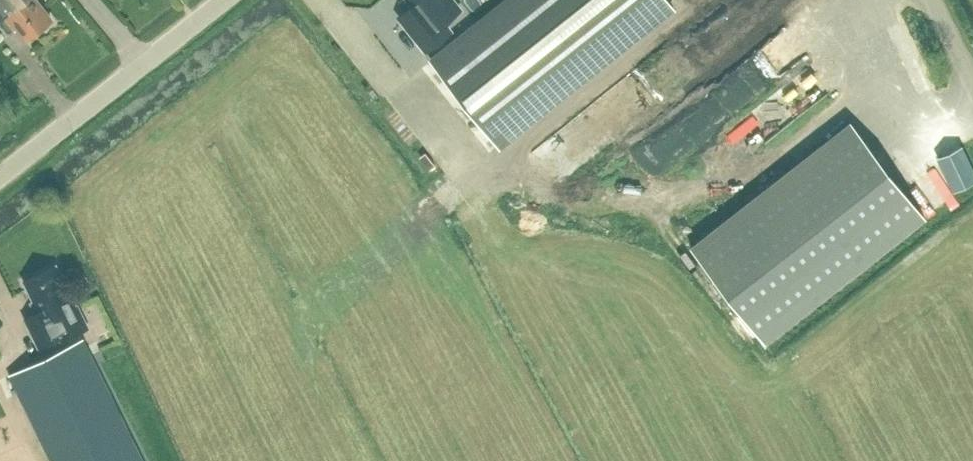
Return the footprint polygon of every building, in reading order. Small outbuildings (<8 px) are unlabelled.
[(4,12),(14,25),(17,23),(26,37),(50,19),(36,0),(0,0),(0,15),(4,12)] [(412,4),(410,5),(418,16),(406,25),(425,50),(447,33),(440,23),(460,8),(454,0),(409,0),(412,4)] [(431,58),(498,143),(671,5),(668,0),(504,0),(431,58)] [(809,71),(779,88),(793,112),(822,95),(809,71)] [(849,121),(691,244),(766,341),(924,217),(849,121)] [(936,157),(953,190),(972,180),(972,168),(961,145),(936,157)] [(915,177),(933,209),(953,198),(935,166),(915,177)] [(40,309),(25,316),(39,345),(58,336),(60,342),(89,327),(78,302),(75,304),(56,265),(26,279),(40,309)] [(94,349),(112,339),(105,326),(87,336),(94,349)] [(81,337),(8,373),(52,460),(143,460),(81,337)]
